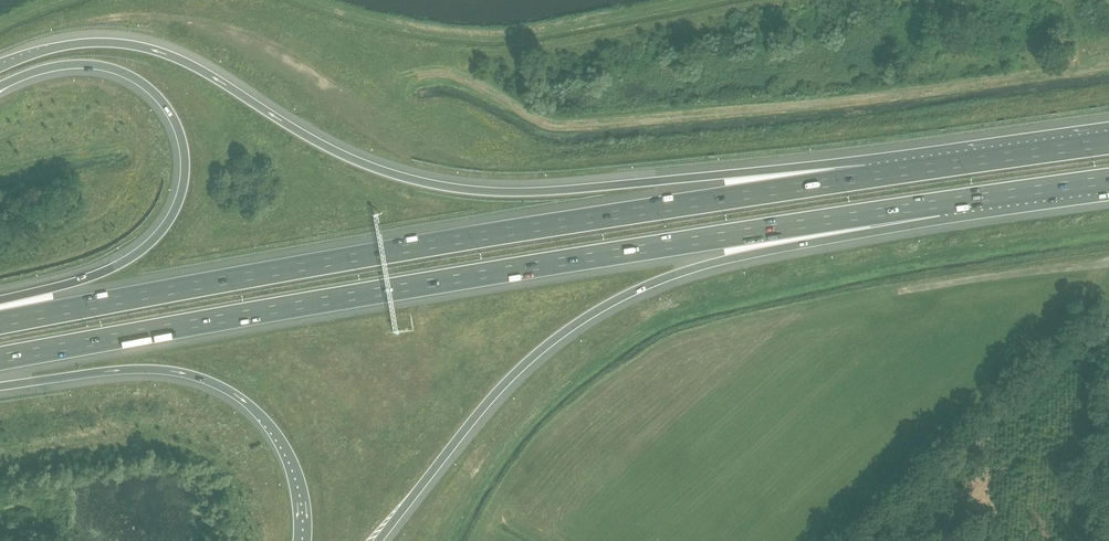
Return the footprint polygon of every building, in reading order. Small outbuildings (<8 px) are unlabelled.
[(169,282),(181,280),(180,272),(167,274),(169,282)]
